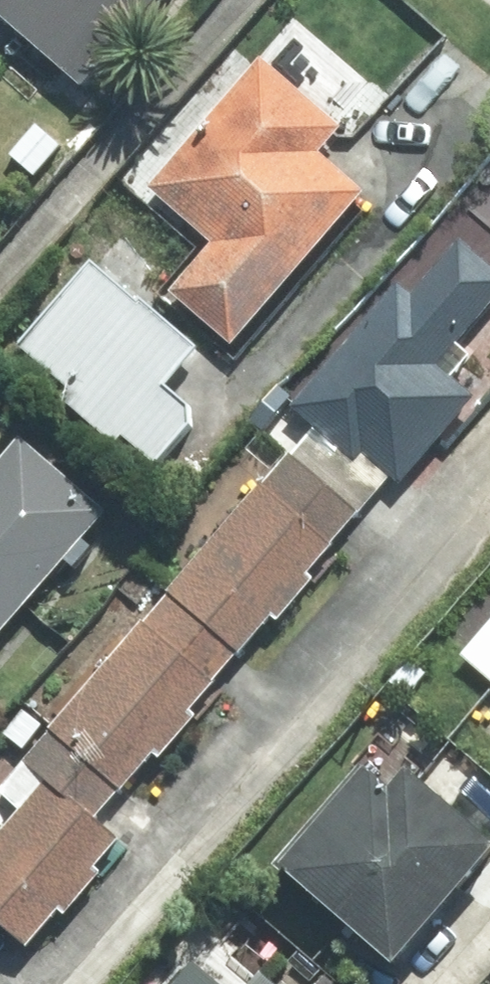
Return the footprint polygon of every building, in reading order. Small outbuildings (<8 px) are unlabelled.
[(84,85),(167,0),(0,0),(0,2),(84,85)] [(352,132),(263,58),(154,187),(223,245),(182,292),(244,344),(371,194),(329,159),(352,132)] [(412,275),(297,404),(362,462),(371,452),(404,481),(481,394),(459,374),(476,354),(468,347),(489,322),(489,262),(467,241),(426,287),(412,275)] [(205,351),(100,261),(25,337),(72,383),(61,393),(102,433),(118,417),(161,459),(204,415),(172,383),(205,351)] [(85,533),(106,508),(22,437),(0,463),(0,634),(64,558),(83,574),(104,549),(85,533)] [(306,447),(3,796),(23,813),(0,839),(0,913),(34,943),(62,911),(70,918),(112,869),(104,863),(132,830),(111,812),(281,615),(293,625),(326,587),(313,575),(373,505),(306,447)] [(400,760),(302,863),(409,964),(489,879),(489,835),(424,772),(447,747),(403,705),(375,735),(400,760)] [(218,961),(197,983),(244,983),(218,961)] [(274,973),(264,983),(286,983),(274,973)]
